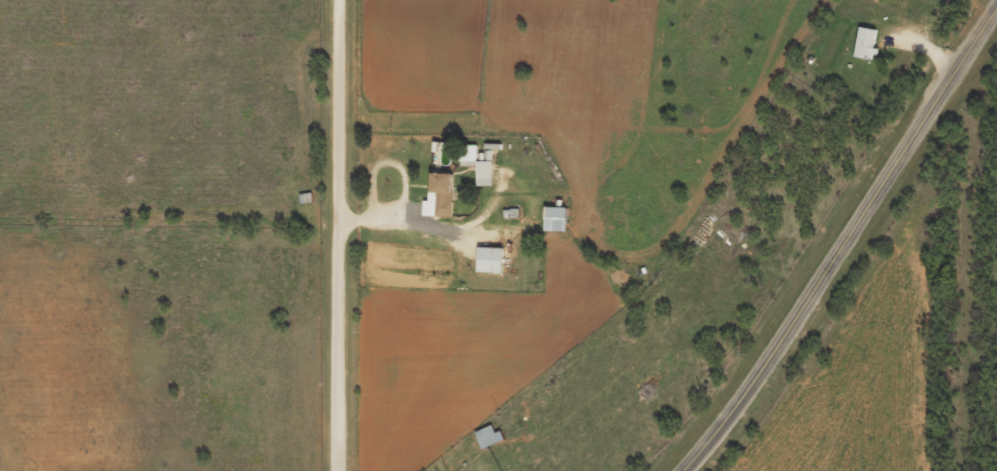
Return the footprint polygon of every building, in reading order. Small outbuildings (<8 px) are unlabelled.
[(855,56),(874,58),(877,30),(858,28),(855,56)] [(492,161),(478,162),(478,144),(459,145),(460,167),(477,166),(478,186),(493,186),(492,161)] [(454,174),(431,173),(429,201),(424,201),(423,216),(452,217),(454,174)] [(567,208),(546,208),(545,231),(567,232),(567,208)] [(503,249),(479,248),(478,272),(502,273),(503,249)] [(475,433),(483,449),(505,440),(501,430),(495,433),(492,425),(475,433)]
